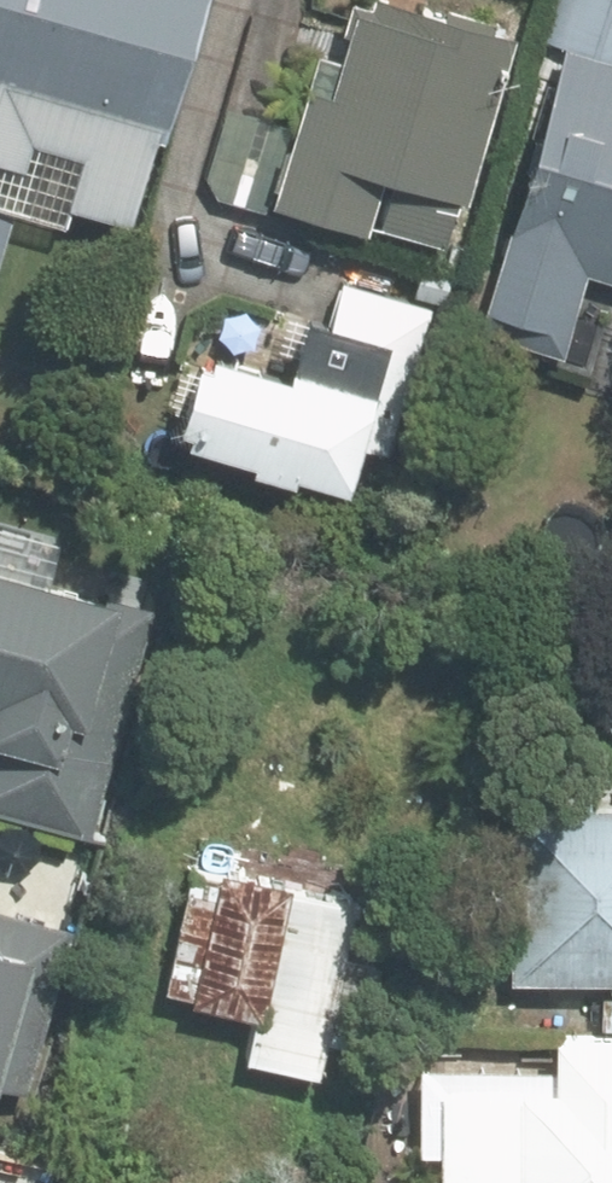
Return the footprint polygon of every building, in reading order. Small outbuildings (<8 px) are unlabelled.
[(16,159),(27,121),(81,137),(87,115),(152,134),(192,0),(0,0),(0,154),(16,159)] [(539,43),(562,49),(484,308),(493,312),(485,335),(555,356),(563,331),(568,333),(585,275),(611,283),(611,0),(552,0),(539,43)] [(423,16),(375,3),(370,21),(352,15),(338,63),(317,55),(306,91),(294,132),(235,115),(215,184),(228,205),(269,217),(272,206),(359,231),(378,171),(395,176),(379,228),(445,249),(460,195),(506,41),(503,41),(508,27),(428,4),(423,16)] [(0,191),(0,254),(17,196),(0,191)] [(394,450),(437,308),(354,283),(340,331),(299,319),(283,373),(206,350),(202,364),(189,358),(171,424),(183,428),(180,437),(253,458),(249,468),(290,482),(293,469),(340,483),(353,438),(394,450)] [(144,602),(0,563),(0,809),(81,831),(144,602)] [(611,976),(611,805),(492,805),(492,975),(611,976)] [(350,903),(181,871),(159,994),(180,998),(180,1003),(244,1015),(237,1056),(318,1072),(350,903)] [(26,1090),(72,933),(0,912),(0,1082),(26,1090)] [(541,1031),(542,1062),(413,1061),(413,1150),(433,1151),(433,1182),(611,1182),(611,1031),(541,1031)]
